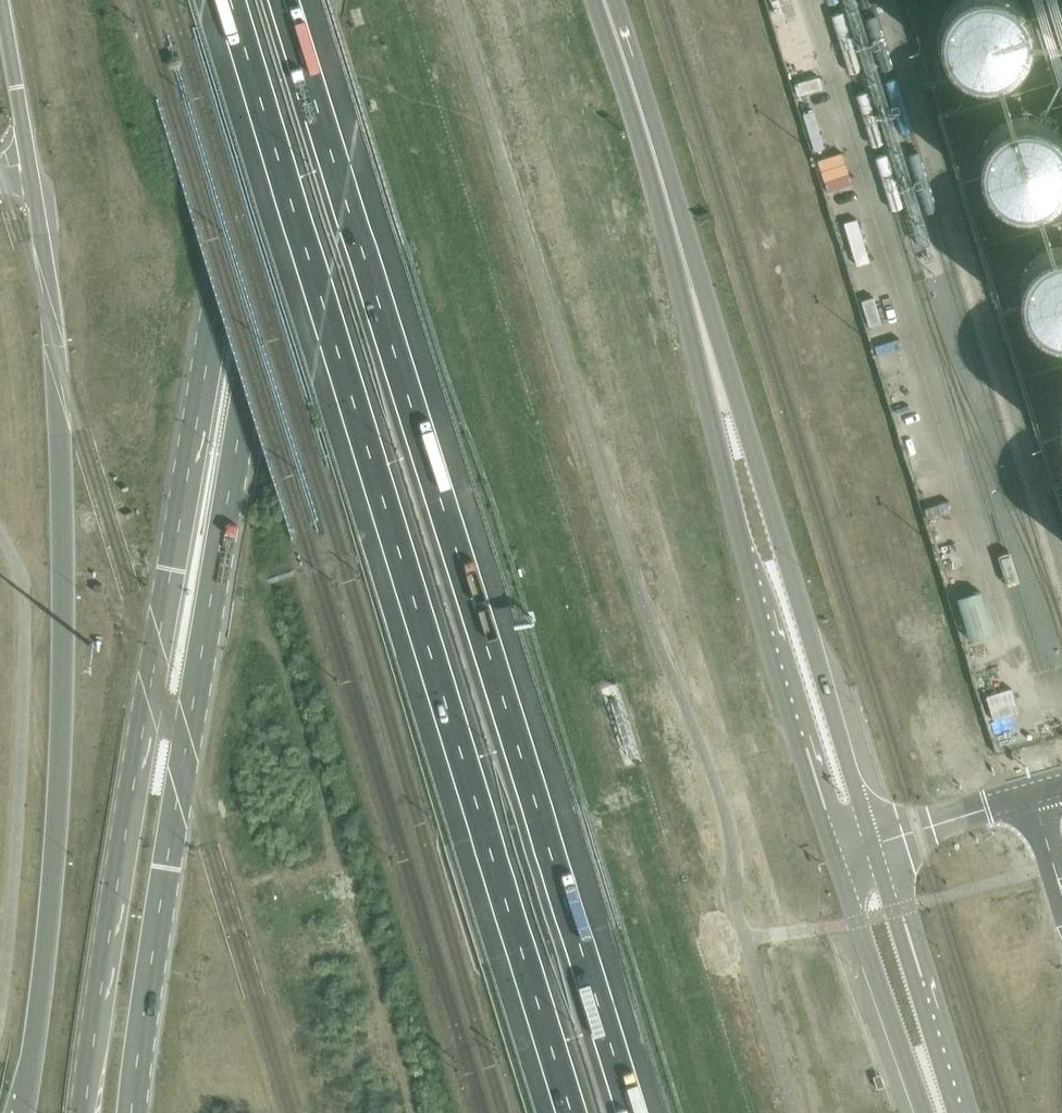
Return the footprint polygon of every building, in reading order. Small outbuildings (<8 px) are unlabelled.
[(951,54),(959,66),(969,75),(982,80),(996,80),(1010,76),(1021,68),(1029,57),(1033,43),(1032,29),(1027,17),(1018,6),(1007,0),(974,0),(966,4),(956,14),(950,27),(948,40),(951,54)] [(994,183),(1001,195),(1012,204),(1026,209),(1040,209),(1054,204),(1061,197),(1061,138),(1058,133),(1046,127),(1033,125),(1019,127),(1007,134),(998,143),(992,156),(991,169),(994,183)] [(1032,315),(1039,327),(1050,336),(1061,340),(1061,259),(1059,259),(1046,265),(1036,275),(1030,288),(1029,301),(1032,315)] [(959,596),(971,638),(994,631),(982,590),(959,596)] [(994,716),(1018,711),(1014,688),(989,693),(994,716)]
